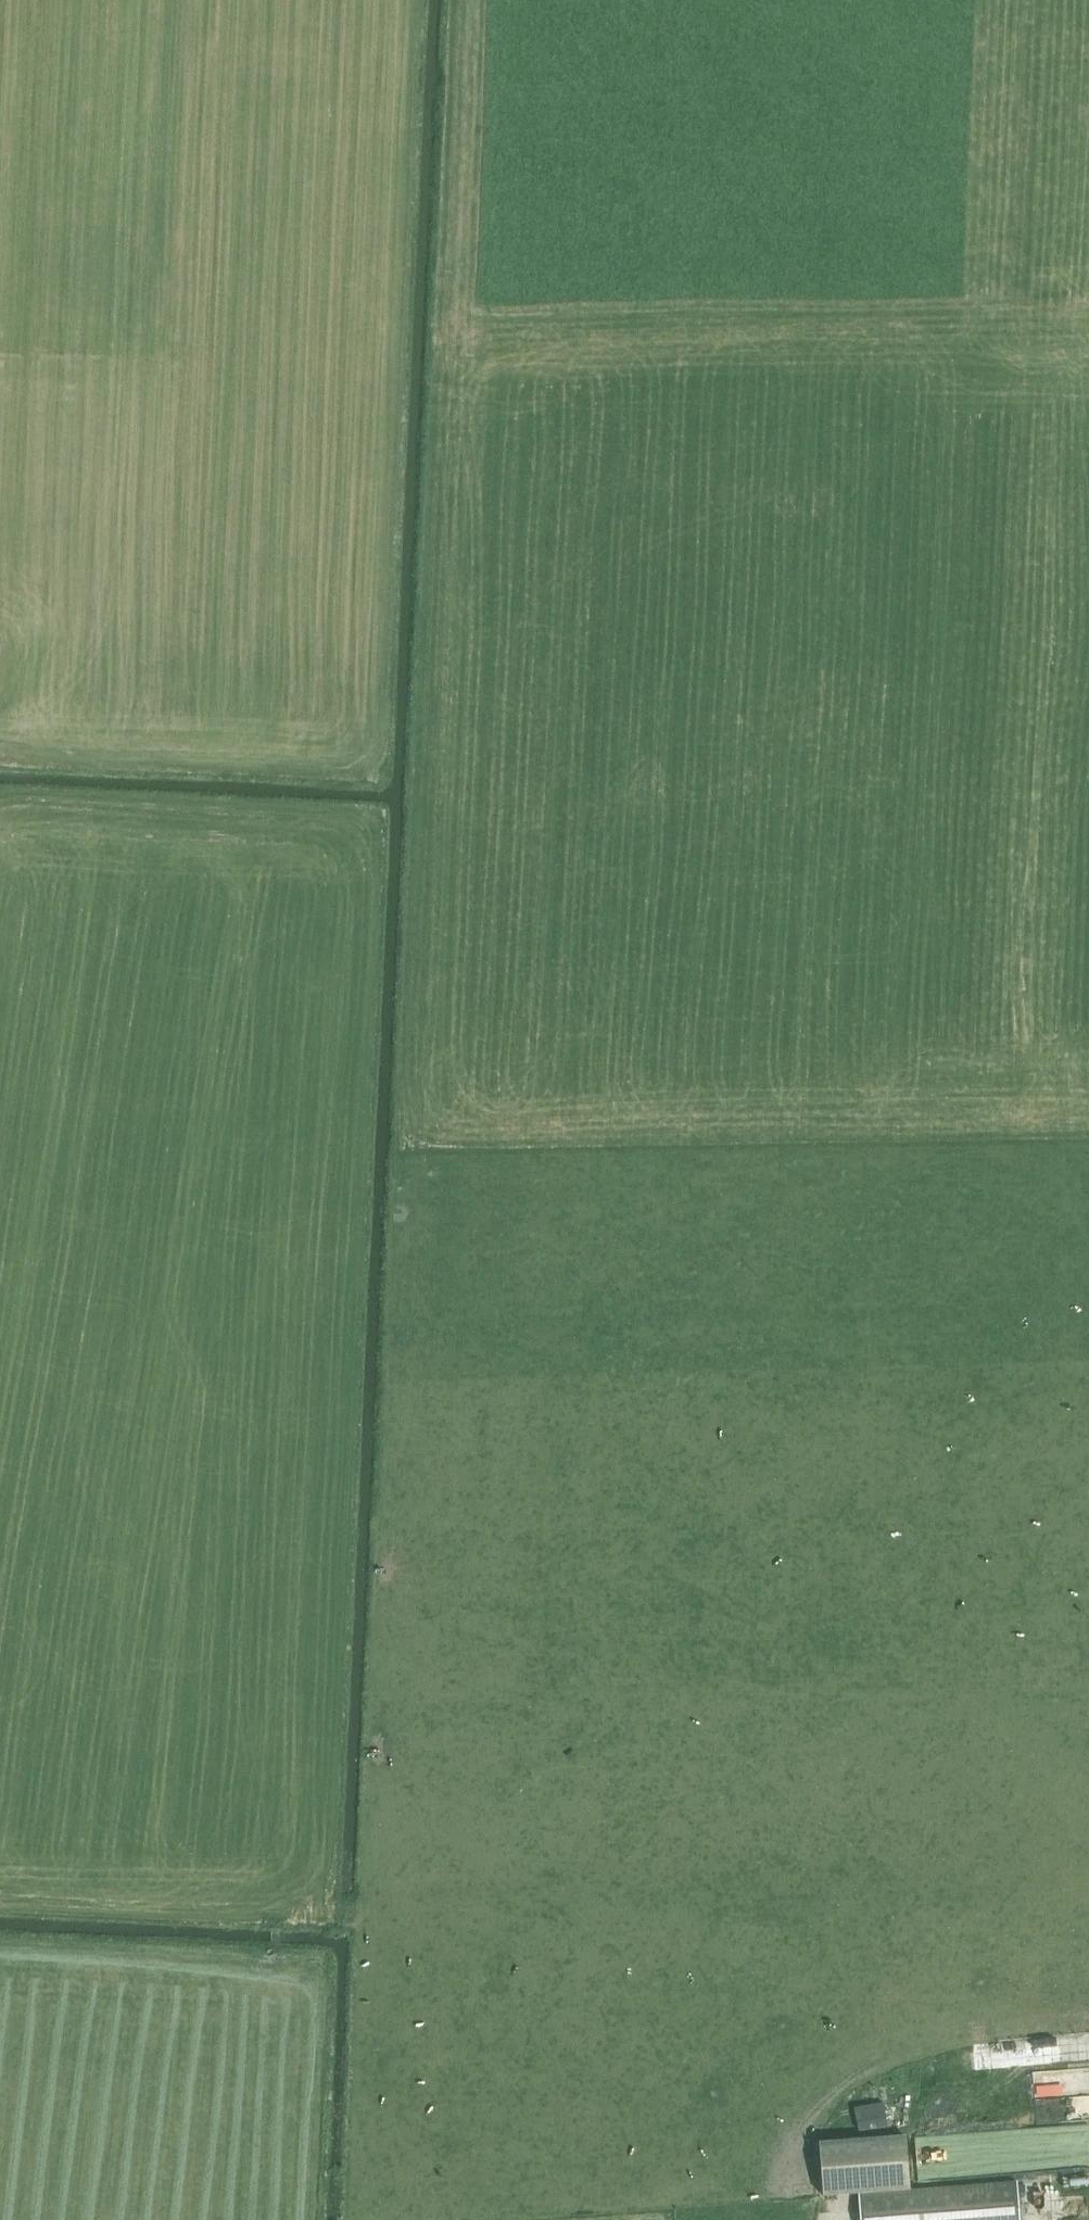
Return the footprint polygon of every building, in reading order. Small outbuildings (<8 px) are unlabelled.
[(888,2128),(884,2104),(856,2108),(859,2132),(888,2128)] [(860,2194),(862,2219),(1020,2219),(1018,2182),(912,2190),(908,2138),(820,2144),(824,2197),(860,2194)]
